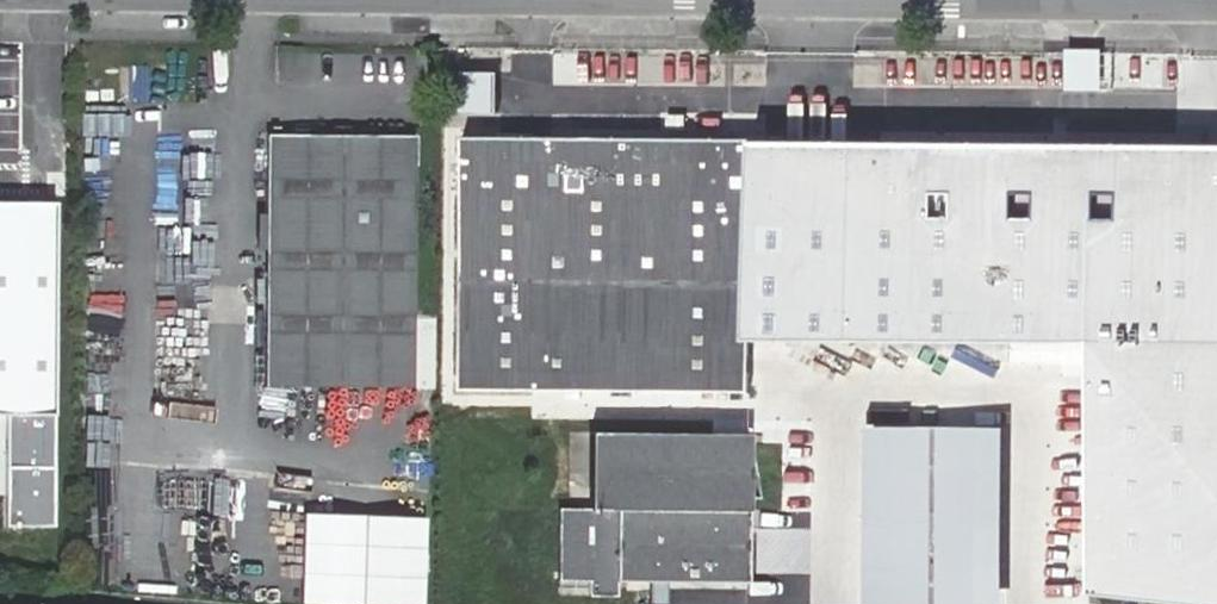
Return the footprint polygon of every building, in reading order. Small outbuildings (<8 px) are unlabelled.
[(1095,53),(1070,52),(1070,91),(1082,90),(1095,90),(1095,53)] [(264,278),(265,387),(413,388),(415,137),(267,136),(264,278)] [(462,136),(460,389),(749,391),(749,337),(750,139),(462,136)] [(750,139),(749,337),(1086,343),(1090,595),(1187,603),(1216,603),(1216,146),(750,139)] [(0,203),(0,414),(7,414),(6,526),(53,526),(54,415),(55,203),(0,203)] [(1044,416),(1044,451),(1070,451),(1070,416),(1044,416)] [(866,425),(867,603),(1006,603),(1005,424),(866,425)] [(751,439),(593,438),(592,511),(559,511),(559,597),(619,598),(618,582),(750,583),(751,439)] [(297,603),(422,603),(425,517),(300,513),(297,603)]
